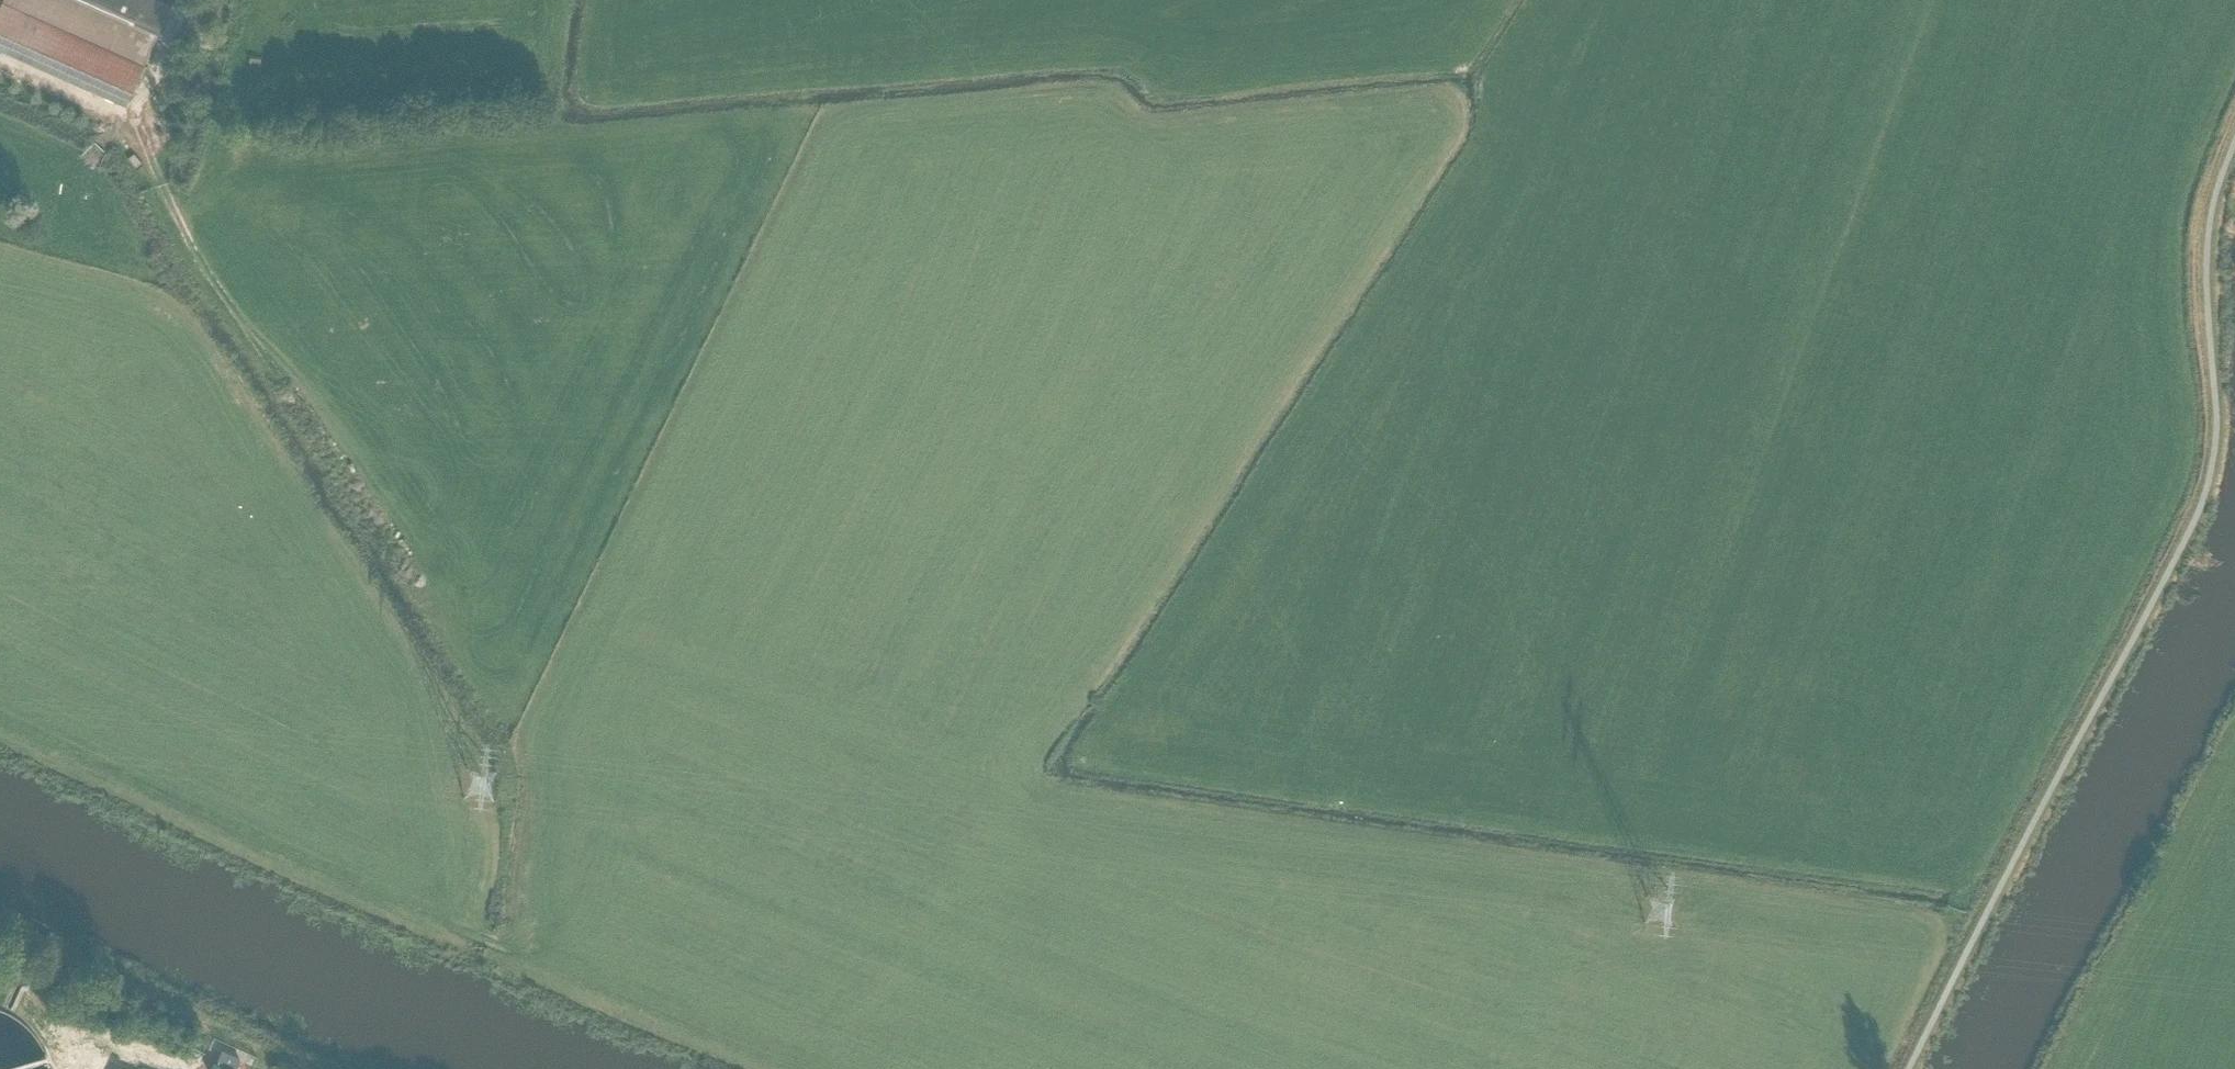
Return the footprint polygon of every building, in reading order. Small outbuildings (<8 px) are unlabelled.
[(170,8),(153,0),(5,0),(0,12),(0,53),(126,110),(145,68),(144,67),(170,8)] [(222,1053),(218,1064),(229,1068),(237,1068),(241,1061),(222,1053)]
